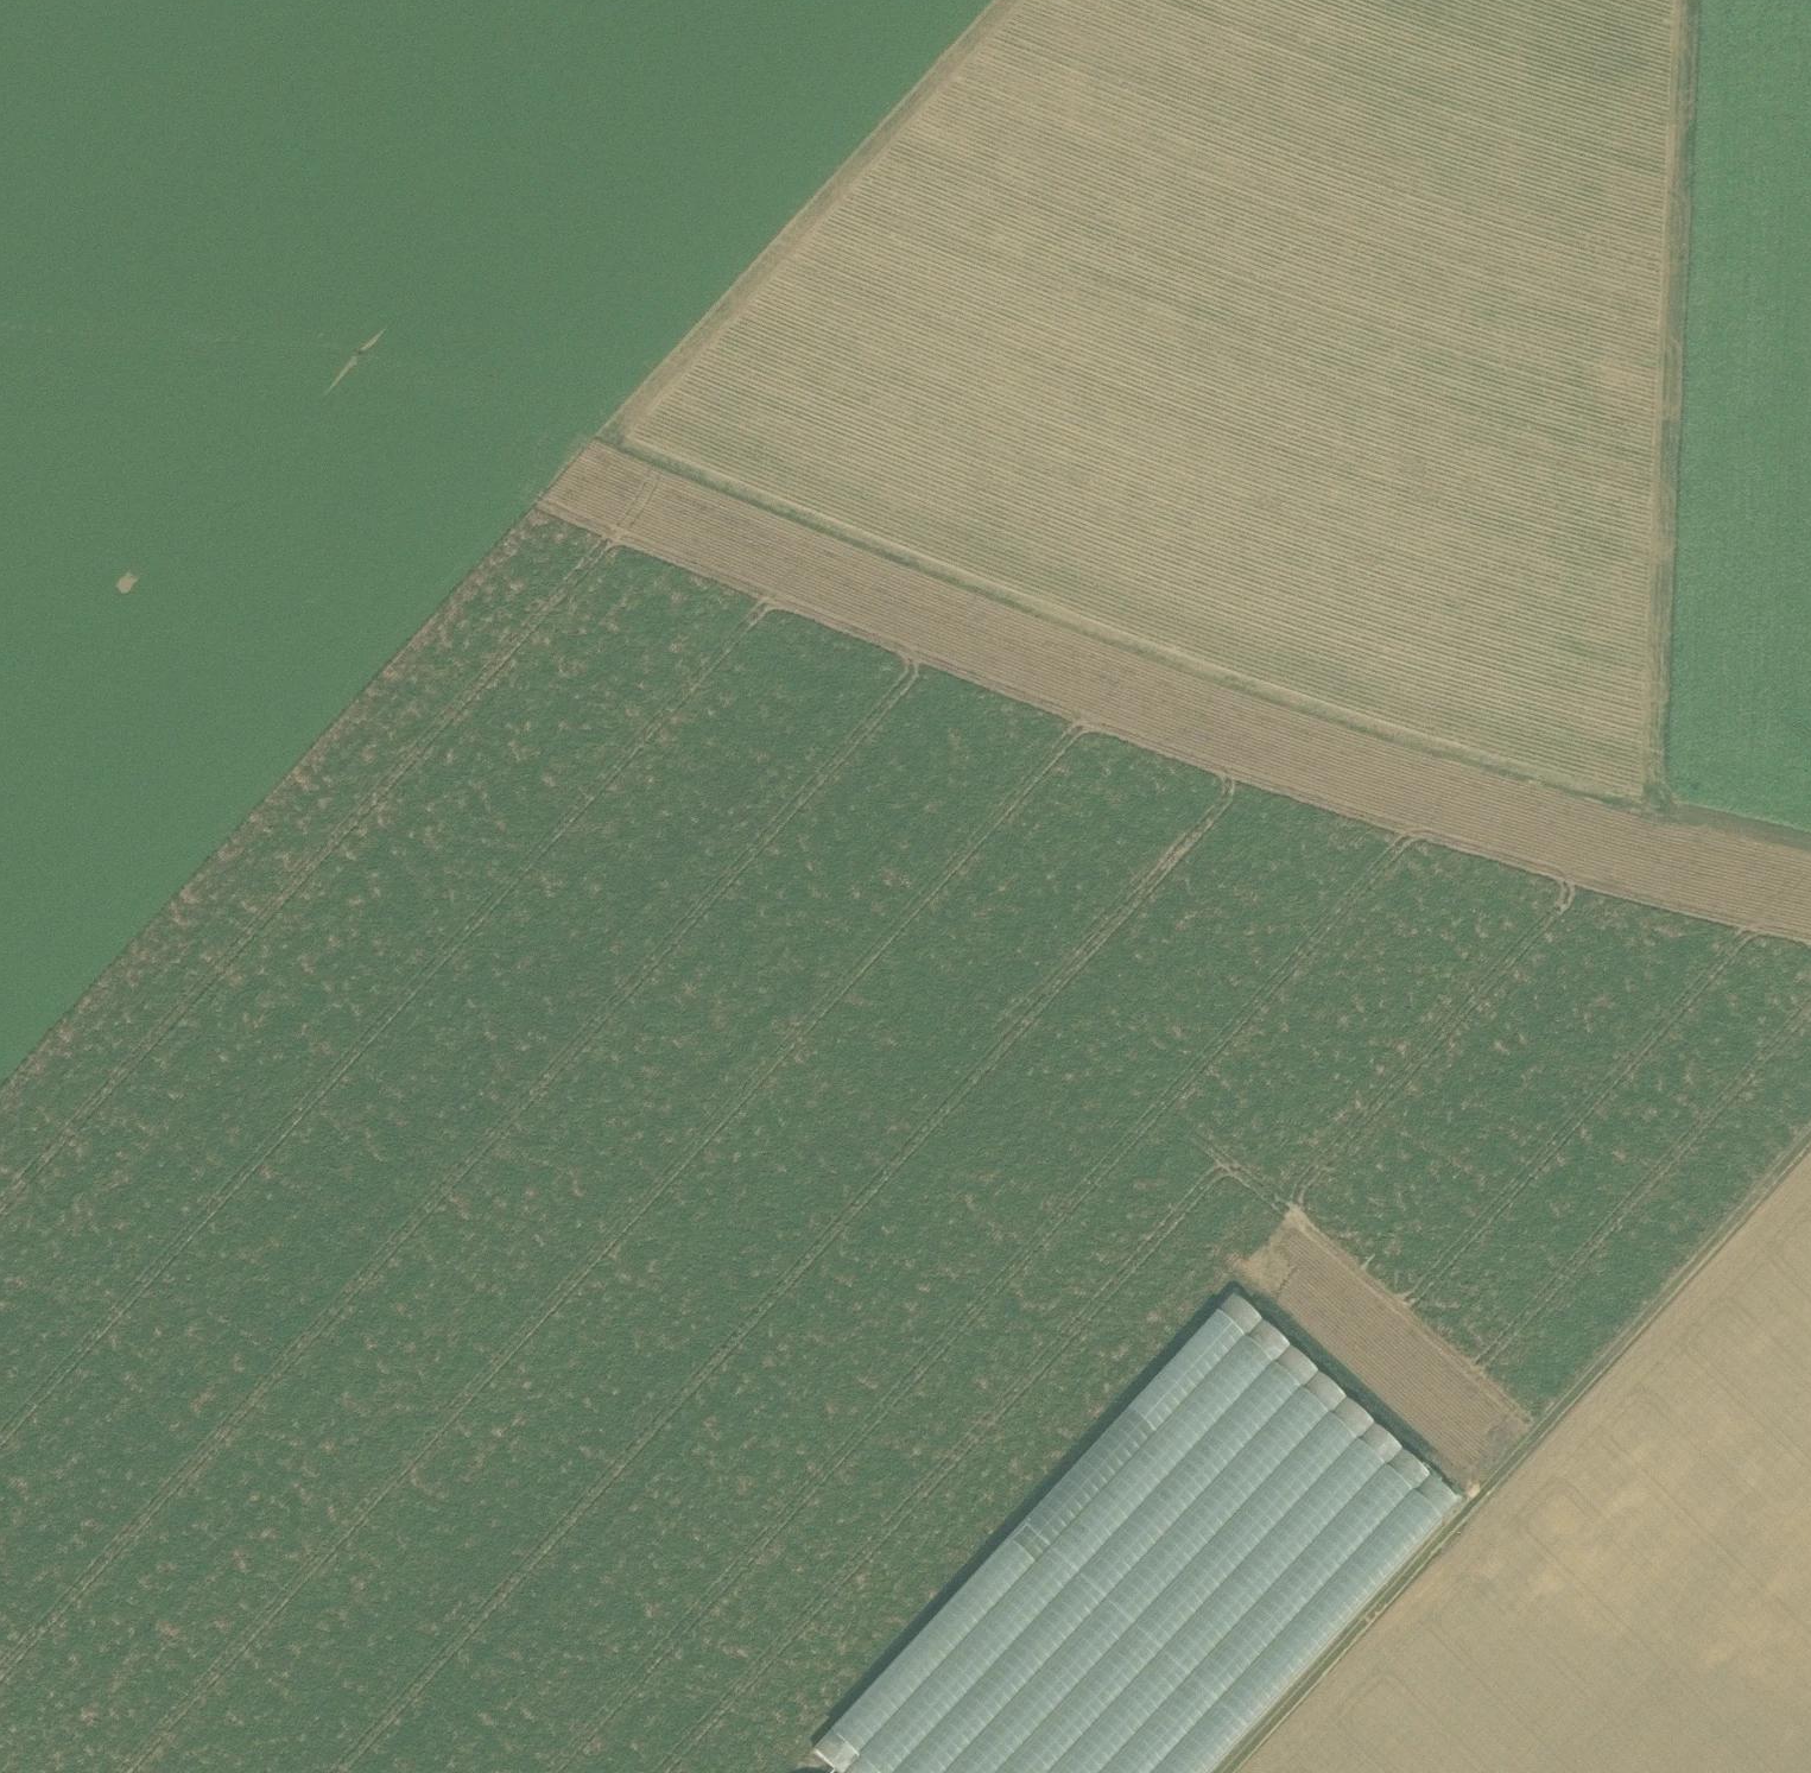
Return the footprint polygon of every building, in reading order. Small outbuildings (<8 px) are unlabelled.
[(809,1754),(831,1772),(1131,1772),(1133,1760),(1138,1760),(1135,1756),(1149,1748),(1127,1744),(1128,1738),(1176,1685),(1172,1712),(1173,1713),(1239,1674),(1234,1669),(1253,1648),(1257,1652),(1268,1640),(1284,1643),(1233,1698),(1247,1711),(1223,1726),(1236,1738),(1454,1499),(1228,1295),(809,1754)]
